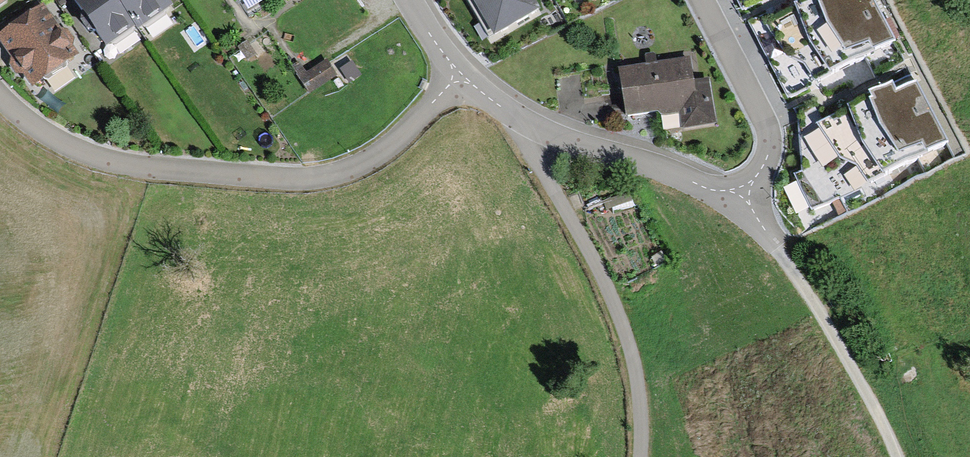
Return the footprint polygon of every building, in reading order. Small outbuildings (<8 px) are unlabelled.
[(82,14),(81,22),(87,31),(94,31),(107,50),(134,31),(116,4),(123,0),(72,0),(82,14)] [(134,31),(137,35),(175,8),(169,0),(123,0),(116,4),(134,31)] [(539,10),(533,0),(472,0),(494,36),(539,10)] [(873,0),(809,0),(793,9),(791,3),(753,24),(790,93),(893,38),(873,0)] [(42,6),(0,38),(0,43),(11,58),(8,65),(15,75),(22,75),(32,88),(78,55),(42,6)] [(691,57),(618,70),(626,119),(660,114),(665,117),(679,114),(682,130),(717,124),(709,79),(695,81),(691,57)] [(302,79),(313,95),(339,78),(329,62),(302,79)] [(945,139),(915,84),(896,94),(891,85),(825,121),(814,101),(794,111),(798,118),(802,172),(793,177),(812,211),(945,139)]
